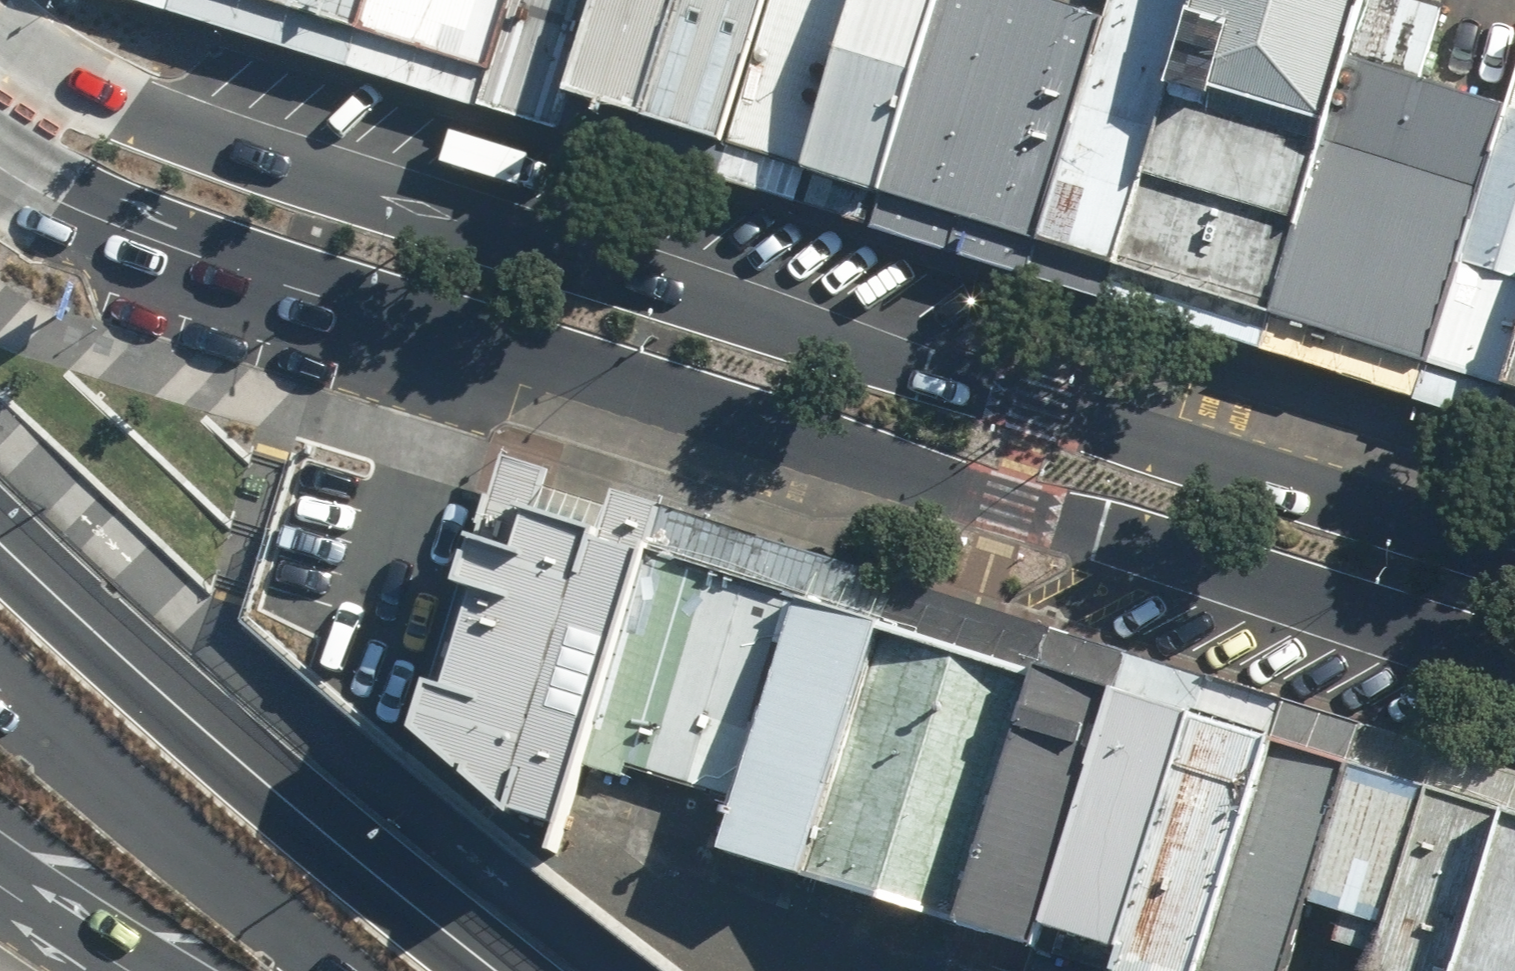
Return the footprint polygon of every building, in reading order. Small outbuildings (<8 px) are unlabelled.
[(355,25),(363,0),(277,0),(355,25)] [(355,25),(487,66),(508,0),(363,0),(355,25)] [(487,66),(562,89),(590,0),(508,0),(487,66)] [(562,89),(633,111),(668,0),(590,0),(562,89)] [(633,111),(717,138),(760,0),(668,0),(633,111)] [(717,138),(796,163),(848,0),(760,0),(717,138)] [(796,163),(873,187),(932,0),(848,0),(796,163)] [(873,187),(1031,236),(1101,14),(1054,0),(932,0),(873,187)] [(1031,236),(1107,260),(1189,0),(1105,0),(1101,14),(1031,236)] [(1107,260),(1265,309),(1346,52),(1362,0),(1189,0),(1107,260)] [(1265,309),(1424,359),(1505,102),(1422,76),(1446,0),(1362,0),(1346,52),(1265,309)] [(1424,359),(1504,384),(1514,349),(1514,71),(1505,102),(1424,359)] [(1504,384),(1514,388),(1514,349),(1504,384)] [(568,760),(636,543),(651,500),(611,487),(605,503),(544,483),(549,468),(500,453),(474,535),(463,531),(448,578),(466,584),(435,681),(420,676),(405,725),(503,805),(549,819),(568,760)] [(645,767),(707,565),(636,543),(568,760),(620,776),(624,761),(645,767)] [(795,592),(707,565),(645,767),(732,794),(795,592)] [(800,871),(878,618),(795,592),(732,794),(716,845),(800,871)] [(950,917),(1029,664),(878,618),(800,871),(950,917)] [(1034,921),(1107,688),(1029,664),(950,917),(1028,941),(1034,921)] [(1112,945),(1184,712),(1107,688),(1034,921),(1112,945)] [(1269,739),(1184,712),(1112,945),(1104,970),(1107,970),(1197,970),(1269,739)] [(1349,763),(1269,739),(1197,970),(1284,970),(1306,900),(1349,763)] [(1372,955),(1425,786),(1349,763),(1306,900),(1339,910),(1329,942),(1372,955)] [(1425,786),(1372,955),(1367,970),(1514,970),(1514,814),(1425,786)]
